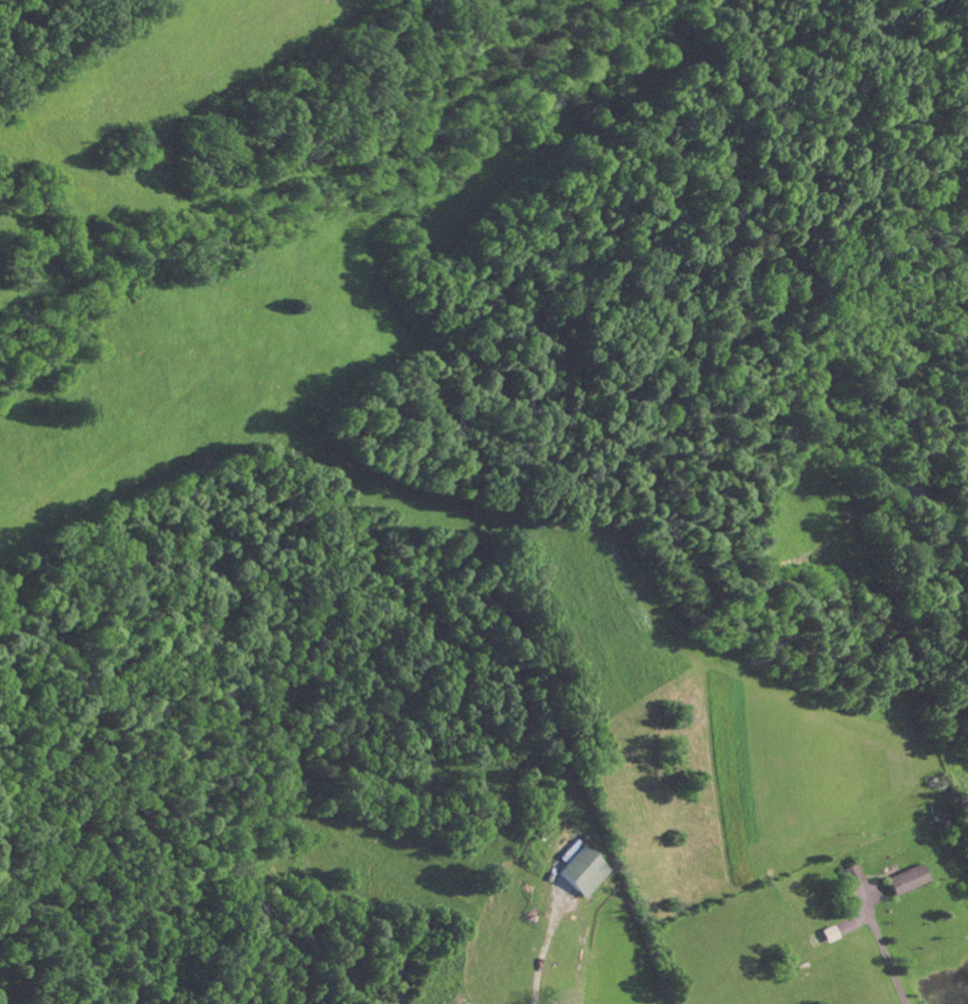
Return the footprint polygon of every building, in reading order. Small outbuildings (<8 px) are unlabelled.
[(581,898),(609,870),(582,844),(554,873),(581,898)] [(894,896),(928,881),(920,863),(886,879),(894,896)]
